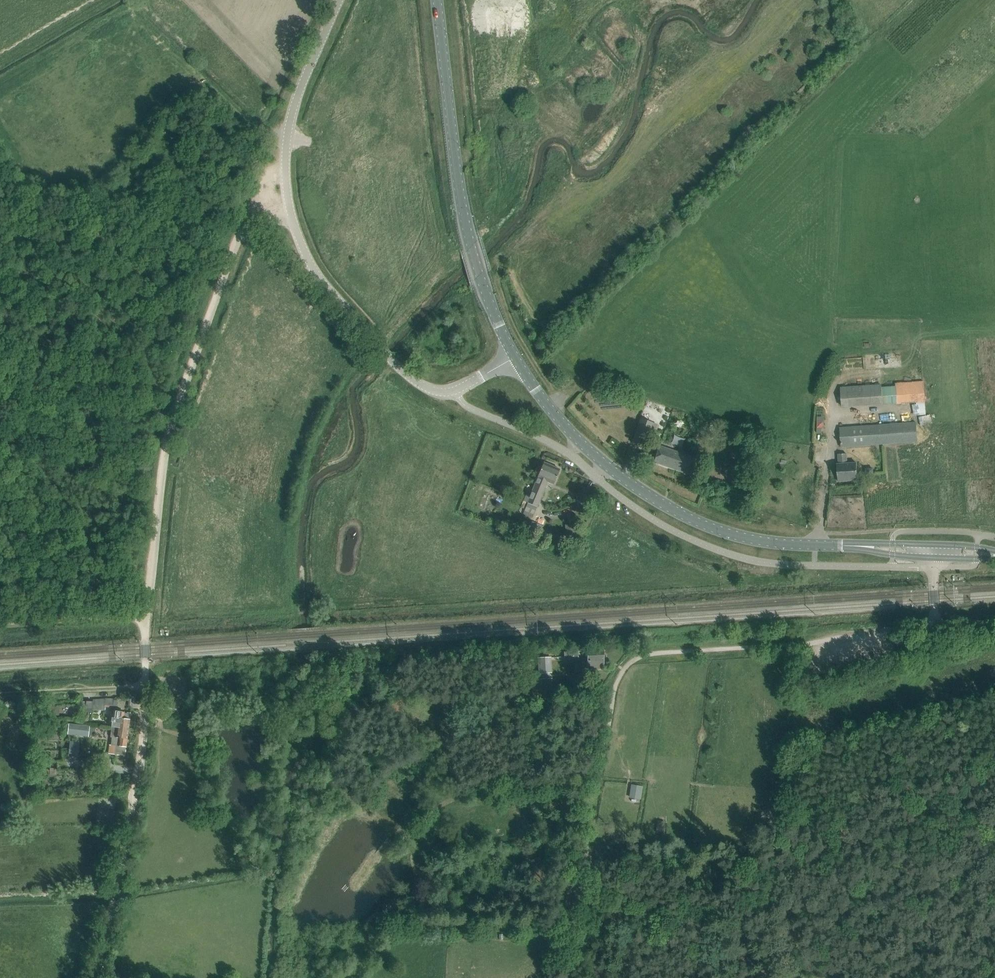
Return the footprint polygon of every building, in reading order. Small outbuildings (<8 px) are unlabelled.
[(925,402),(923,381),(896,383),(898,404),(925,402)] [(892,386),(881,386),(881,384),(841,387),(842,406),(882,403),(894,403),(892,386)] [(932,423),(928,406),(918,409),(922,425),(932,423)] [(632,443),(645,447),(653,423),(640,418),(632,443)] [(916,422),(848,427),(849,439),(845,439),(846,446),(918,441),(916,422)] [(659,447),(654,462),(691,475),(696,459),(659,447)] [(838,481),(858,480),(857,463),(847,463),(846,453),(838,454),(839,464),(837,464),(838,481)] [(523,514),(533,517),(548,482),(553,484),(560,469),(544,462),(530,496),(526,494),(523,501),(527,503),(523,514)] [(549,539),(557,542),(559,536),(551,533),(549,539)] [(603,650),(587,651),(588,669),(604,668),(603,650)] [(551,673),(550,660),(538,661),(539,674),(551,673)] [(539,679),(540,700),(553,699),(552,678),(539,679)] [(113,717),(112,728),(128,730),(130,714),(122,713),(122,712),(115,711),(114,717),(113,717)] [(76,736),(85,737),(85,735),(94,737),(95,727),(70,724),(69,733),(77,733),(76,736)] [(128,730),(112,728),(110,737),(112,737),(111,745),(116,746),(115,752),(125,753),(128,730)] [(78,743),(70,743),(70,754),(78,753),(78,743)] [(627,783),(625,801),(640,803),(642,785),(627,783)] [(664,833),(665,823),(657,822),(657,832),(664,833)]
